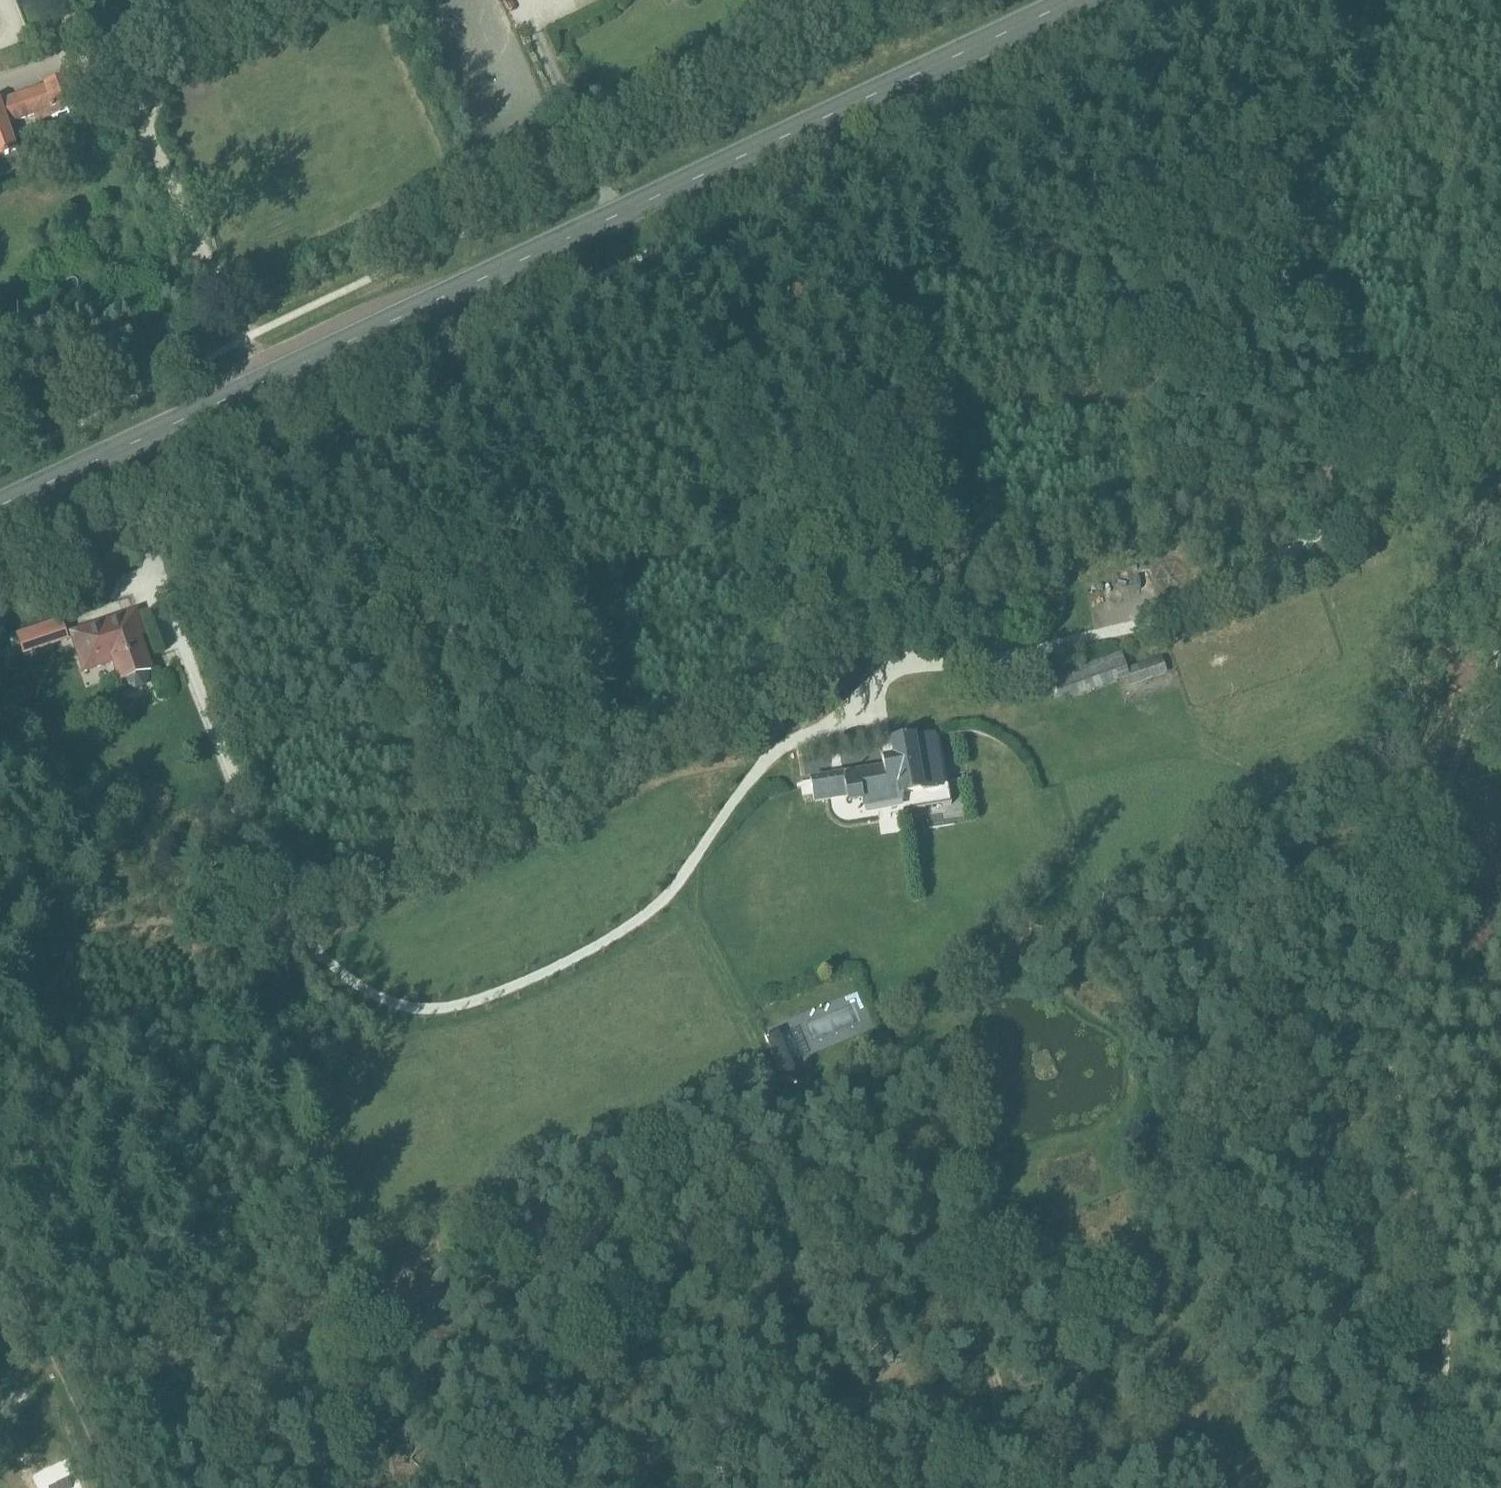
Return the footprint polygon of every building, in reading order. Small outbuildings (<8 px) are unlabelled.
[(22,170),(17,154),(16,154),(7,124),(53,109),(56,118),(77,111),(67,80),(0,102),(0,177),(22,170)] [(137,611),(106,622),(71,634),(84,676),(114,667),(120,684),(125,683),(126,687),(136,692),(146,689),(150,679),(149,675),(153,674),(140,636),(145,635),(137,611)] [(69,640),(63,621),(25,634),(31,653),(69,640)] [(1162,657),(1126,669),(1132,686),(1167,674),(1162,657)] [(1069,695),(1063,674),(1051,678),(1058,699),(1069,695)] [(811,780),(814,802),(848,797),(849,804),(864,801),(865,808),(901,802),(901,797),(942,791),(933,735),(893,741),(893,743),(892,743),(895,760),(882,762),(883,769),(811,780)] [(776,1039),(744,1049),(784,1133),(811,1118),(776,1039)] [(826,1081),(815,1085),(817,1094),(829,1091),(826,1081)]
